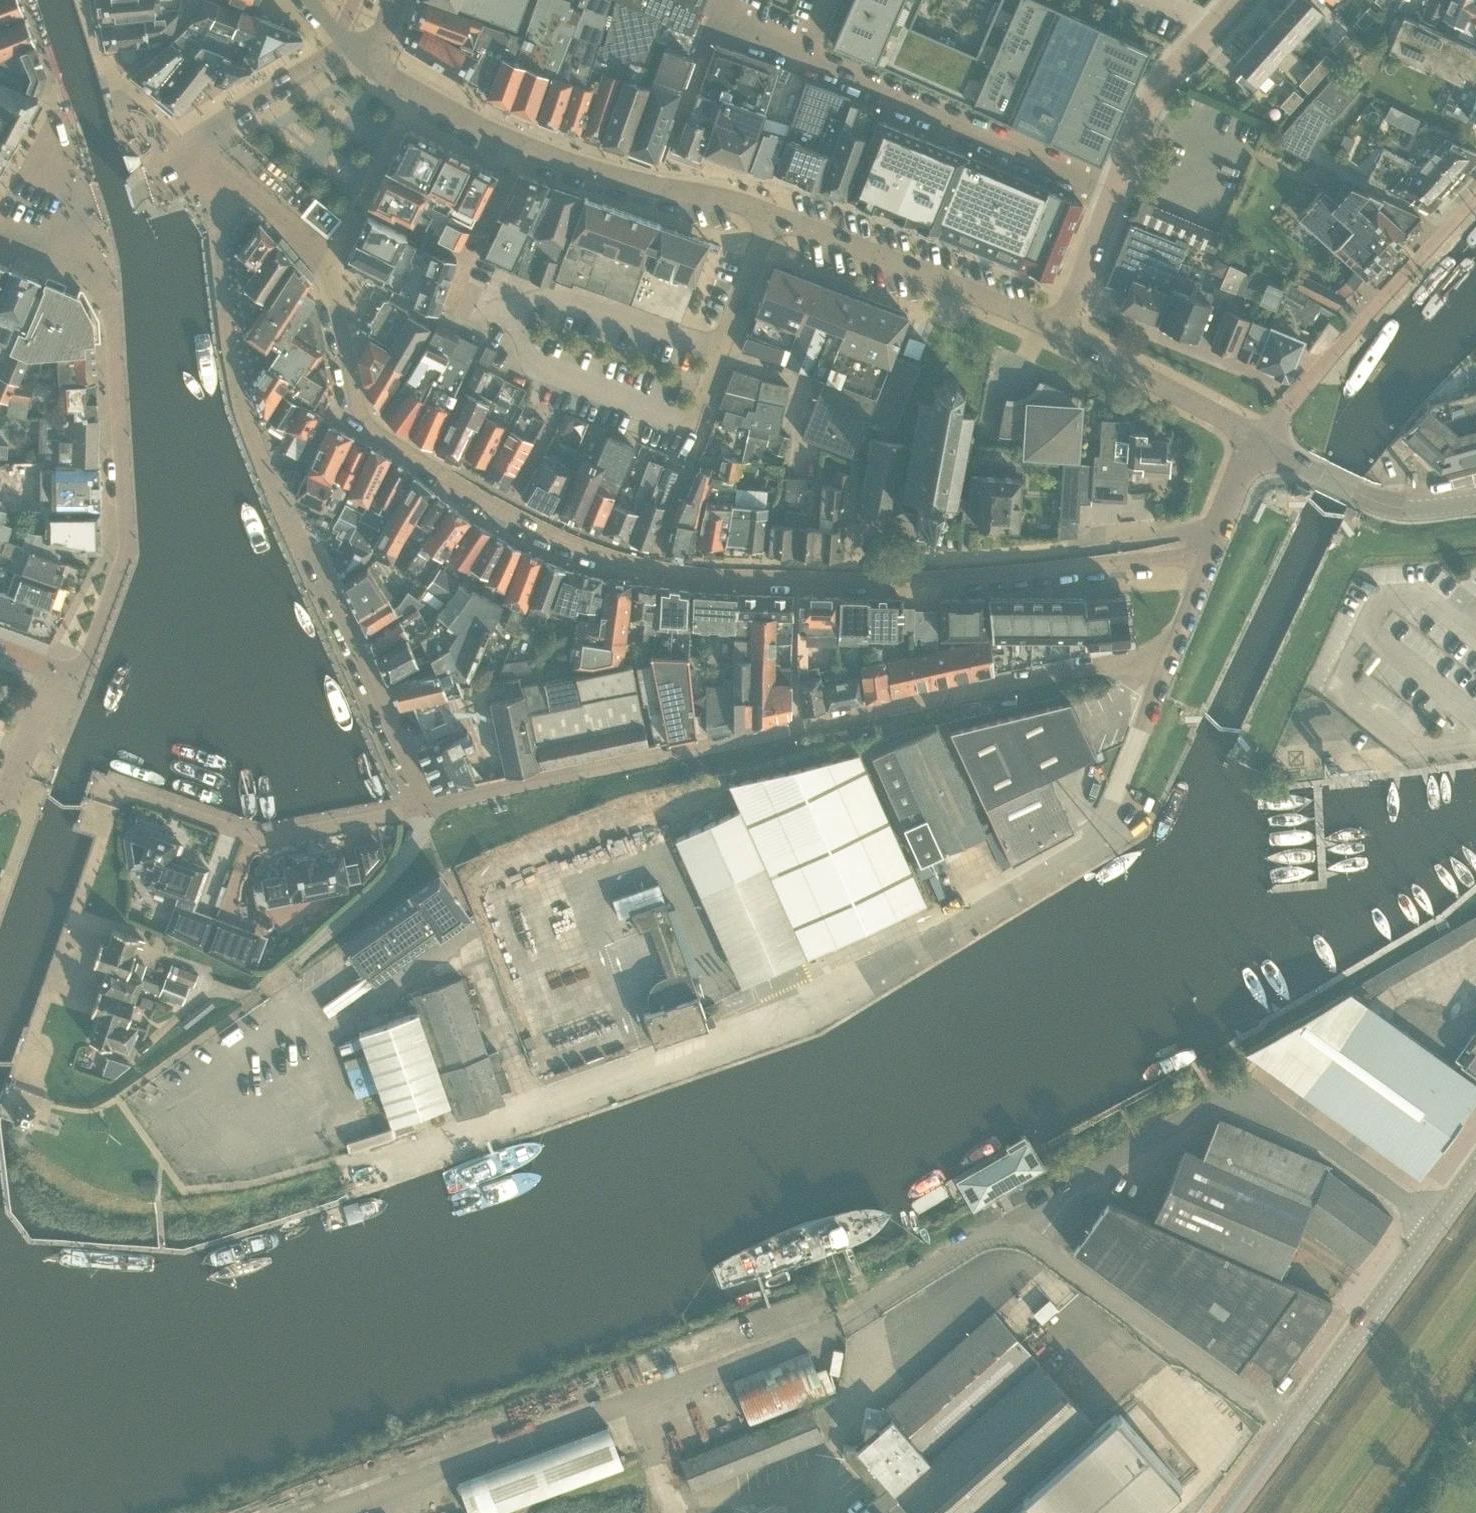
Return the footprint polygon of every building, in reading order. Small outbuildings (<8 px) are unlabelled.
[(23,14),(17,0),(0,0),(0,24),(23,14)] [(100,21),(161,14),(160,6),(178,6),(180,0),(96,0),(100,21)] [(208,25),(218,2),(212,0),(201,0),(193,19),(208,25)] [(576,2),(572,0),(536,0),(523,39),(483,23),(484,23),(460,14),(423,0),(417,0),(410,23),(463,43),(468,28),(475,31),(473,36),(476,37),(473,49),(461,45),(459,48),(429,32),(410,24),(402,45),(403,45),(463,82),(465,78),(490,88),(487,96),(509,105),(509,107),(533,117),(548,74),(553,76),(554,76),(573,33),(583,4),(576,2)] [(503,0),(437,0),(456,7),(456,6),(517,28),(524,8),(503,0)] [(698,0),(611,0),(592,68),(602,70),(582,134),(602,141),(623,79),(642,84),(660,21),(686,31),(698,0)] [(834,42),(1098,157),(1111,127),(1105,124),(1109,114),(1116,116),(1123,99),(1117,97),(1121,86),(1128,89),(1135,72),(1129,69),(1133,59),(1140,61),(1147,45),(1045,0),(1000,0),(999,1),(996,0),(995,0),(987,18),(991,20),(976,54),(952,44),(954,39),(941,33),(939,38),(910,25),(921,0),(852,0),(834,42)] [(1305,30),(1321,12),(1308,0),(1291,0),(1282,9),(1305,30)] [(1391,0),(1375,0),(1374,0),(1383,8),(1391,0)] [(1423,20),(1435,25),(1447,0),(1432,0),(1423,20)] [(1473,0),(1451,0),(1443,17),(1451,20),(1447,30),(1457,34),(1473,0)] [(1475,43),(1475,0),(1473,0),(1457,34),(1475,43)] [(218,2),(208,25),(225,32),(224,34),(229,36),(230,37),(231,34),(234,35),(233,38),(247,44),(248,44),(252,35),(260,16),(235,7),(235,9),(218,2)] [(1364,29),(1377,15),(1369,7),(1355,22),(1364,29)] [(1289,48),(1305,30),(1282,9),(1266,27),(1289,48)] [(178,13),(161,14),(100,21),(106,50),(155,44),(155,40),(162,39),(173,31),(178,13)] [(1475,90),(1475,47),(1404,14),(1387,50),(1468,87),(1475,90)] [(272,44),(277,51),(303,36),(301,33),(260,16),(252,35),(272,44)] [(190,36),(202,44),(223,52),(214,79),(223,83),(224,83),(227,81),(228,82),(249,68),(252,66),(229,59),(230,55),(224,52),(230,37),(229,36),(224,34),(225,32),(208,25),(193,19),(182,31),(190,36)] [(21,50),(34,43),(25,20),(0,30),(0,58),(21,50)] [(1273,65),(1289,48),(1266,27),(1250,44),(1273,65)] [(1340,56),(1353,41),(1344,33),(1331,48),(1340,56)] [(248,44),(247,44),(244,52),(255,65),(277,51),(272,44),(252,35),(248,44)] [(194,52),(202,44),(190,36),(179,48),(171,41),(131,75),(158,97),(174,110),(180,109),(214,69),(194,52)] [(34,43),(21,50),(31,75),(26,87),(40,92),(46,74),(34,43)] [(745,168),(782,67),(716,43),(698,94),(720,102),(702,153),(745,168)] [(1285,75),(1273,65),(1250,44),(1234,62),(1257,83),(1266,73),(1277,83),(1285,75)] [(648,86),(626,148),(646,155),(647,152),(654,149),(658,150),(679,91),(677,91),(679,86),(681,87),(692,58),(664,48),(652,81),(650,81),(648,86)] [(1308,92),(1335,62),(1326,54),(1299,84),(1308,92)] [(14,142),(39,97),(19,90),(23,81),(0,68),(0,134),(14,142)] [(1311,143),(1360,90),(1341,70),(1274,140),(1305,159),(1306,157),(1305,157),(1311,143)] [(554,76),(553,76),(538,119),(556,126),(571,82),(554,76)] [(602,141),(626,148),(648,86),(642,84),(623,79),(602,141)] [(806,81),(774,172),(818,188),(850,97),(806,81)] [(595,90),(572,83),(558,127),(581,134),(595,90)] [(1468,87),(1464,96),(1460,94),(1454,109),(1468,116),(1475,119),(1475,90),(1468,87)] [(1289,113),(1303,98),(1293,90),(1279,105),(1289,113)] [(715,105),(708,102),(697,98),(695,97),(687,120),(686,120),(676,148),(696,156),(707,128),(715,105)] [(772,175),(787,135),(768,130),(776,109),(770,106),(747,169),(772,175)] [(831,171),(824,191),(845,198),(858,161),(855,160),(872,111),(862,107),(853,133),(840,129),(826,169),(831,171)] [(906,182),(923,138),(877,120),(863,155),(870,158),(867,166),(860,163),(846,197),(854,200),(854,201),(877,210),(877,209),(886,212),(887,209),(885,208),(897,178),(906,182)] [(385,176),(371,205),(392,216),(394,212),(439,235),(438,236),(459,247),(467,229),(447,220),(450,213),(470,223),(495,173),(437,145),(408,131),(389,169),(406,178),(402,184),(385,176)] [(0,134),(0,168),(14,142),(0,134)] [(935,233),(966,155),(923,138),(906,182),(894,212),(892,211),(891,216),(935,233)] [(1447,139),(1423,167),(1385,148),(1370,179),(1431,209),(1475,159),(1475,152),(1447,139)] [(124,155),(129,170),(130,170),(139,161),(138,156),(125,155),(124,155)] [(1017,266),(1047,190),(968,155),(937,234),(1017,266)] [(531,231),(552,187),(546,185),(547,183),(518,173),(479,256),(499,265),(515,273),(524,251),(531,232),(531,231)] [(553,185),(552,187),(535,234),(531,232),(524,251),(525,251),(518,274),(531,279),(548,285),(579,195),(553,185)] [(1324,189),(1299,216),(1367,279),(1369,277),(1368,277),(1391,253),(1392,252),(1407,236),(1408,235),(1408,234),(1422,219),(1352,185),(1337,201),(1324,189)] [(1082,204),(1047,190),(1017,266),(1051,280),(1082,204)] [(585,286),(630,302),(680,320),(709,241),(584,196),(554,279),(571,285),(572,281),(585,286)] [(317,197),(303,214),(326,234),(341,216),(317,197)] [(1211,249),(1219,229),(1141,199),(1134,218),(1211,249)] [(369,217),(345,264),(416,299),(414,302),(437,310),(455,258),(432,250),(404,237),(405,235),(369,217)] [(1155,323),(1181,260),(1188,241),(1176,237),(1174,240),(1129,222),(1104,284),(1125,293),(1119,309),(1155,323)] [(258,224),(238,252),(238,253),(255,268),(275,240),(261,224),(258,224)] [(241,303),(243,318),(244,322),(250,326),(245,333),(266,348),(270,342),(279,348),(268,365),(289,378),(290,379),(286,386),(293,390),(313,404),(327,381),(324,380),(325,378),(324,369),(325,368),(324,358),(323,356),(323,355),(322,354),(319,352),(323,346),(315,307),(310,304),(314,298),(303,291),(310,282),(310,281),(275,240),(255,268),(238,253),(241,303)] [(1222,276),(1227,264),(1219,260),(1218,260),(1215,259),(1209,271),(1222,276)] [(1191,264),(1181,260),(1155,323),(1156,324),(1155,325),(1159,326),(1159,325),(1194,339),(1193,340),(1197,342),(1212,302),(1208,301),(1212,292),(1199,287),(1201,282),(1186,276),(1191,264)] [(0,263),(0,290),(10,267),(0,263)] [(1229,264),(1227,264),(1222,276),(1224,277),(1220,287),(1257,301),(1265,280),(1250,273),(1247,276),(1245,276),(1246,272),(1229,264)] [(774,265),(748,333),(790,349),(791,347),(825,360),(825,362),(830,364),(825,378),(819,394),(802,436),(854,456),(868,419),(894,429),(919,365),(893,355),(908,316),(774,265)] [(18,329),(39,279),(10,267),(0,293),(0,373),(18,329)] [(1284,288),(1267,281),(1259,300),(1275,307),(1284,288)] [(15,381),(16,380),(18,381),(26,360),(27,356),(53,355),(94,351),(93,340),(91,320),(79,296),(46,282),(25,332),(18,329),(0,373),(0,398),(7,400),(15,381)] [(1305,300),(1307,298),(1288,286),(1279,302),(1301,315),(1306,307),(1309,309),(1312,305),(1305,300)] [(387,349),(370,383),(367,387),(378,411),(428,327),(408,315),(407,309),(388,299),(383,300),(370,322),(371,328),(368,333),(389,346),(387,349)] [(1234,356),(1250,318),(1225,308),(1210,346),(1234,356)] [(1237,356),(1255,363),(1265,338),(1270,326),(1252,319),(1247,331),(1237,356)] [(423,398),(425,399),(434,381),(432,380),(434,374),(437,376),(459,335),(438,324),(382,415),(407,434),(423,398)] [(1273,328),(1258,365),(1276,373),(1289,379),(1294,366),(1293,366),(1303,341),(1273,328)] [(459,334),(459,335),(437,376),(434,374),(432,380),(434,381),(425,399),(427,400),(410,437),(431,448),(478,343),(459,334)] [(925,342),(909,336),(903,352),(919,358),(925,342)] [(780,362),(784,349),(746,337),(741,350),(780,362)] [(365,380),(370,383),(387,349),(371,339),(360,359),(365,380)] [(489,365),(497,349),(486,344),(478,360),(489,365)] [(825,378),(830,364),(825,362),(825,360),(791,347),(790,349),(784,363),(812,374),(825,378)] [(96,378),(94,351),(53,355),(55,381),(96,378)] [(16,380),(15,381),(33,385),(34,381),(37,364),(26,360),(18,381),(16,380)] [(479,389),(488,370),(477,364),(467,383),(479,389)] [(289,378),(268,365),(254,386),(265,415),(266,416),(289,378)] [(755,409),(757,399),(762,378),(733,369),(719,406),(726,408),(745,414),(748,406),(755,409)] [(901,483),(899,482),(906,443),(871,436),(870,438),(872,438),(869,456),(867,456),(867,457),(869,457),(865,476),(864,476),(863,477),(865,477),(862,495),(860,495),(860,496),(861,496),(859,510),(892,516),(893,515),(912,518),(911,520),(914,521),(913,523),(916,524),(916,521),(934,524),(933,527),(936,527),(936,525),(939,525),(940,522),(937,521),(937,518),(941,519),(945,517),(946,512),(949,512),(950,515),(953,514),(952,512),(956,507),(959,507),(959,505),(963,505),(965,497),(963,497),(963,494),(961,494),(961,493),(958,492),(961,475),(965,475),(965,473),(962,472),(965,455),(968,455),(968,454),(970,455),(974,434),(972,434),(972,433),(969,432),(973,414),(976,414),(976,412),(973,411),(974,408),(972,408),(971,411),(960,409),(963,393),(967,393),(966,390),(962,391),(957,384),(959,380),(957,379),(955,382),(946,381),(946,377),(943,378),(944,381),(936,386),(933,384),(932,387),(935,388),(932,403),(921,401),(919,398),(916,400),(919,403),(915,422),(912,422),(912,425),(915,425),(912,442),(909,442),(908,444),(911,445),(908,462),(905,462),(905,464),(908,465),(905,483),(902,482),(901,483)] [(785,403),(789,385),(762,379),(758,397),(785,403)] [(1080,396),(1041,379),(1039,383),(1037,386),(1035,388),(1034,389),(1031,392),(1028,394),(1026,395),(1024,396),(1021,397),(1017,399),(1013,399),(1011,399),(1006,399),(1004,399),(997,437),(998,437),(999,434),(1011,435),(1027,434),(1026,452),(1075,456),(1079,397),(1080,397),(1080,396)] [(26,417),(29,402),(30,402),(32,393),(59,395),(59,415),(98,417),(96,381),(70,383),(70,384),(55,385),(34,381),(33,385),(15,381),(6,413),(26,417)] [(293,390),(286,386),(266,417),(272,421),(270,425),(283,434),(286,429),(287,428),(308,439),(321,415),(289,397),(293,390)] [(459,463),(488,402),(464,390),(461,402),(436,451),(459,463)] [(1432,404),(1404,435),(1441,470),(1475,460),(1475,392),(1432,404)] [(508,401),(497,395),(492,405),(503,411),(508,401)] [(785,404),(757,399),(755,409),(748,406),(745,414),(726,408),(722,420),(744,425),(778,432),(785,404)] [(506,427),(484,416),(464,456),(486,467),(506,427)] [(96,462),(98,418),(54,418),(54,461),(96,462)] [(1131,430),(1131,420),(1101,418),(1099,454),(1094,453),(1091,499),(1108,500),(1110,475),(1117,476),(1117,470),(1128,470),(1128,464),(1141,465),(1141,471),(1169,473),(1170,455),(1166,454),(1167,438),(1146,437),(1146,431),(1131,430)] [(351,435),(329,425),(307,471),(330,482),(351,435)] [(779,433),(749,427),(747,440),(767,444),(774,445),(772,451),(783,455),(783,454),(786,455),(791,437),(779,433)] [(506,488),(532,442),(510,430),(484,477),(506,488)] [(559,514),(580,523),(599,478),(618,487),(635,447),(608,434),(596,462),(583,456),(559,514)] [(352,436),(351,435),(330,482),(334,484),(335,483),(347,489),(349,484),(353,486),(368,445),(352,436)] [(388,455),(368,445),(353,486),(349,484),(347,489),(345,493),(365,503),(366,504),(388,455)] [(566,488),(576,471),(545,454),(521,495),(554,512),(566,488)] [(415,472),(388,455),(366,504),(390,517),(373,546),(391,559),(404,533),(432,489),(414,475),(415,472)] [(706,475),(719,478),(737,482),(742,461),(723,457),(719,456),(715,468),(700,464),(698,469),(686,498),(682,497),(673,517),(665,554),(691,558),(700,512),(702,502),(705,490),(703,489),(706,475)] [(1081,463),(1064,461),(1061,518),(1078,519),(1079,503),(1078,503),(1081,463)] [(31,511),(46,511),(46,510),(95,511),(95,508),(100,508),(99,467),(57,468),(57,463),(37,463),(39,500),(30,501),(31,511)] [(635,511),(639,512),(641,513),(646,499),(664,506),(677,471),(662,465),(654,485),(642,480),(637,496),(640,497),(635,511)] [(334,484),(330,482),(307,471),(296,494),(311,501),(309,505),(322,511),(324,506),(335,512),(342,498),(345,493),(347,489),(335,483),(334,484)] [(819,514),(833,515),(844,516),(848,472),(837,471),(836,485),(822,484),(819,514)] [(965,497),(963,505),(962,517),(978,518),(978,525),(998,526),(998,525),(1017,526),(1020,477),(969,473),(968,497),(965,497)] [(715,492),(719,478),(706,475),(703,489),(705,490),(715,492)] [(600,531),(618,487),(599,478),(580,523),(600,531)] [(1306,498),(1310,490),(1298,484),(1294,493),(1306,498)] [(734,502),(764,505),(765,489),(736,486),(734,502)] [(407,533),(422,543),(449,504),(433,491),(407,533)] [(665,506),(664,506),(646,499),(641,513),(630,542),(649,548),(665,506)] [(729,514),(732,502),(732,500),(707,499),(704,513),(703,513),(697,545),(723,546),(729,514)] [(365,503),(364,504),(361,510),(343,501),(332,526),(338,529),(335,535),(341,538),(338,544),(344,547),(334,565),(341,579),(365,561),(373,546),(390,517),(365,503)] [(732,502),(723,546),(743,548),(761,549),(766,505),(764,505),(734,502),(732,502)] [(422,543),(403,570),(414,576),(423,582),(442,556),(469,518),(449,504),(422,543)] [(639,512),(635,511),(615,504),(603,532),(628,541),(639,512)] [(23,546),(23,547),(57,559),(60,552),(54,550),(53,542),(82,547),(82,550),(101,550),(100,511),(95,511),(46,510),(46,511),(46,534),(42,534),(38,534),(33,533),(28,532),(23,546)] [(768,553),(792,555),(796,510),(786,510),(784,525),(770,523),(768,553)] [(792,555),(816,557),(819,527),(805,526),(806,511),(796,510),(792,555)] [(841,559),(844,516),(833,515),(832,528),(819,527),(816,557),(841,559)] [(472,521),(447,555),(468,569),(493,533),(472,521)] [(488,576),(506,542),(493,534),(471,567),(488,576)] [(1,552),(2,552),(22,560),(23,560),(25,560),(21,573),(58,585),(66,562),(57,559),(23,547),(23,546),(5,540),(4,541),(0,539),(0,552),(1,552)] [(520,549),(506,542),(486,581),(504,589),(520,549)] [(516,631),(544,560),(523,551),(503,600),(514,604),(504,626),(516,631)] [(548,612),(565,568),(546,560),(530,604),(548,612)] [(354,607),(383,589),(375,578),(380,575),(371,562),(343,582),(354,607)] [(449,575),(438,568),(423,589),(444,602),(458,581),(449,575)] [(597,610),(603,579),(565,569),(552,605),(572,611),(574,605),(597,610)] [(58,585),(21,573),(17,585),(14,584),(10,594),(41,605),(41,606),(50,609),(58,585)] [(623,661),(632,583),(605,579),(600,621),(579,618),(577,638),(573,665),(591,667),(623,661)] [(471,591),(458,581),(444,602),(428,625),(416,630),(425,650),(426,649),(430,657),(436,671),(451,667),(461,663),(470,678),(493,624),(502,603),(472,588),(471,591)] [(656,626),(657,586),(635,583),(631,618),(645,619),(642,639),(648,640),(649,631),(655,631),(656,626)] [(672,627),(670,655),(688,655),(691,591),(657,586),(656,626),(672,627)] [(398,613),(383,589),(354,607),(366,633),(398,613)] [(0,590),(0,617),(11,621),(10,623),(26,629),(32,612),(38,614),(41,606),(41,605),(10,594),(0,590)] [(423,602),(418,598),(408,590),(399,602),(402,604),(399,607),(404,615),(423,602)] [(733,632),(751,633),(752,617),(736,616),(735,616),(735,593),(694,591),(693,628),(733,630),(733,632)] [(752,617),(751,633),(751,639),(734,638),(733,685),(733,728),(790,715),(791,667),(774,667),(775,618),(792,618),(792,595),(737,594),(736,616),(752,617)] [(806,631),(838,632),(839,597),(799,595),(799,623),(807,624),(806,631)] [(1125,595),(1085,599),(1087,623),(1127,619),(1125,595)] [(838,641),(866,642),(868,597),(867,597),(841,597),(841,596),(839,596),(839,597),(838,632),(838,641)] [(869,597),(868,597),(866,642),(867,642),(867,641),(872,641),(872,636),(901,636),(901,631),(914,631),(914,610),(914,607),(902,607),(902,598),(869,598),(869,597)] [(1008,597),(988,597),(992,639),(1011,639),(1008,597)] [(1027,597),(1008,597),(1011,639),(1030,638),(1027,597)] [(1046,597),(1027,597),(1030,638),(1049,638),(1046,597)] [(1065,597),(1046,597),(1049,638),(1068,638),(1065,597)] [(1085,597),(1065,597),(1068,638),(1087,638),(1087,623),(1085,599),(1085,597)] [(961,610),(960,598),(941,598),(941,636),(964,636),(963,610),(961,610)] [(966,598),(966,610),(963,610),(964,636),(986,635),(985,598),(966,598)] [(405,635),(416,630),(428,625),(419,610),(400,620),(399,616),(368,636),(375,653),(405,635)] [(925,610),(914,610),(914,631),(915,642),(914,642),(915,654),(924,652),(925,610)] [(936,610),(925,610),(924,652),(937,650),(936,610)] [(1127,619),(1087,623),(1087,638),(1088,646),(1130,642),(1127,619)] [(405,635),(375,653),(387,680),(418,662),(405,635)] [(924,652),(915,654),(886,660),(890,695),(994,673),(990,638),(937,650),(924,652)] [(670,655),(650,654),(652,663),(636,667),(644,704),(647,704),(655,743),(667,741),(697,735),(688,655),(670,655)] [(865,700),(889,695),(884,660),(861,665),(865,700)] [(471,683),(470,678),(461,663),(451,667),(436,671),(389,683),(399,706),(411,703),(447,695),(463,692),(460,685),(487,682),(487,681),(471,683)] [(522,686),(523,693),(538,768),(648,745),(632,663),(522,686)] [(819,671),(819,673),(820,675),(821,684),(822,684),(826,708),(862,701),(858,676),(848,678),(845,665),(819,671)] [(825,708),(821,684),(820,675),(819,673),(819,671),(818,666),(806,668),(807,677),(798,679),(803,713),(825,708)] [(707,733),(733,728),(733,685),(706,684),(706,723),(707,733)] [(538,768),(523,693),(491,700),(506,774),(538,768)] [(411,703),(428,742),(417,747),(436,789),(437,789),(484,779),(484,778),(478,771),(475,772),(470,760),(466,762),(454,734),(462,728),(447,695),(411,703)] [(1048,776),(1095,754),(1070,701),(950,730),(1012,863),(1073,829),(1048,776)] [(937,727),(913,738),(872,756),(904,827),(920,862),(942,853),(986,833),(937,727)] [(859,754),(730,783),(741,808),(676,838),(743,984),(926,901),(859,754)] [(195,901),(208,868),(191,861),(189,867),(176,862),(182,845),(165,837),(166,834),(148,827),(144,838),(131,833),(125,837),(130,868),(141,866),(151,869),(146,883),(179,895),(176,904),(184,908),(175,934),(166,931),(181,938),(202,949),(214,918),(192,909),(195,901)] [(285,874),(262,878),(266,898),(313,889),(315,896),(331,893),(330,886),(348,882),(348,883),(349,882),(363,879),(383,856),(380,840),(355,845),(358,861),(344,864),(342,854),(320,859),(319,852),(292,857),(294,864),(284,866),(285,874)] [(440,936),(469,916),(439,874),(411,895),(344,942),(373,983),(440,936)] [(705,1015),(665,900),(631,912),(638,931),(651,927),(668,974),(659,978),(654,981),(651,985),(649,989),(647,994),(647,999),(648,1005),(650,1010),(643,1013),(654,1044),(656,1044),(655,1042),(706,1024),(707,1026),(708,1026),(704,1016),(705,1015)] [(1430,960),(1475,933),(1475,915),(1400,960),(1361,983),(1369,996),(1430,960)] [(204,950),(247,970),(255,946),(248,943),(252,931),(216,918),(204,950)] [(108,967),(128,973),(134,953),(132,953),(138,937),(113,928),(107,944),(101,942),(94,962),(108,967)] [(198,973),(172,963),(167,976),(193,985),(198,973)] [(108,967),(100,989),(134,1000),(142,977),(128,973),(108,967)] [(189,985),(166,977),(160,994),(182,1003),(189,985)] [(489,1053),(462,977),(412,995),(418,1010),(359,1031),(391,1122),(450,1101),(455,1117),(504,1099),(501,1090),(510,1087),(497,1050),(489,1053)] [(1350,989),(1349,988),(1245,1051),(1419,1176),(1449,1135),(1456,1140),(1465,1127),(1458,1123),(1475,1099),(1475,1081),(1472,1078),(1475,1072),(1475,1035),(1459,1058),(1470,1066),(1465,1073),(1350,989)] [(135,1000),(134,1000),(100,989),(99,989),(91,1011),(99,1014),(127,1022),(135,1000)] [(154,999),(142,995),(139,1004),(151,1008),(154,999)] [(127,1022),(99,1014),(90,1040),(111,1046),(111,1044),(128,1049),(137,1025),(127,1022)] [(115,1077),(130,1064),(108,1056),(103,1072),(115,1077)] [(31,1125),(36,1110),(20,1105),(14,1120),(31,1125)] [(1185,1146),(1163,1195),(1152,1218),(1277,1274),(1300,1223),(1356,1263),(1391,1215),(1327,1169),(1329,1164),(1219,1116),(1203,1154),(1185,1146)] [(1028,1139),(958,1180),(974,1208),(1044,1167),(1028,1139)] [(157,1191),(158,1179),(141,1177),(139,1189),(157,1191)] [(1108,1198),(1073,1246),(1237,1366),(1248,1352),(1277,1373),(1330,1301),(1108,1198)] [(845,1458),(876,1493),(865,1503),(873,1512),(988,1512),(1091,1422),(994,1311),(884,1408),(891,1417),(879,1427),(875,1422),(864,1421),(863,1432),(868,1438),(856,1448),(846,1446),(846,1457),(845,1458)] [(824,1394),(807,1351),(731,1380),(748,1424),(824,1394)] [(818,1427),(810,1408),(680,1459),(693,1491),(823,1439),(818,1427)] [(1178,1486),(1114,1414),(1037,1483),(1039,1485),(1007,1512),(1148,1512),(1178,1486)] [(608,1427),(458,1481),(470,1512),(499,1512),(622,1468),(608,1427)]
